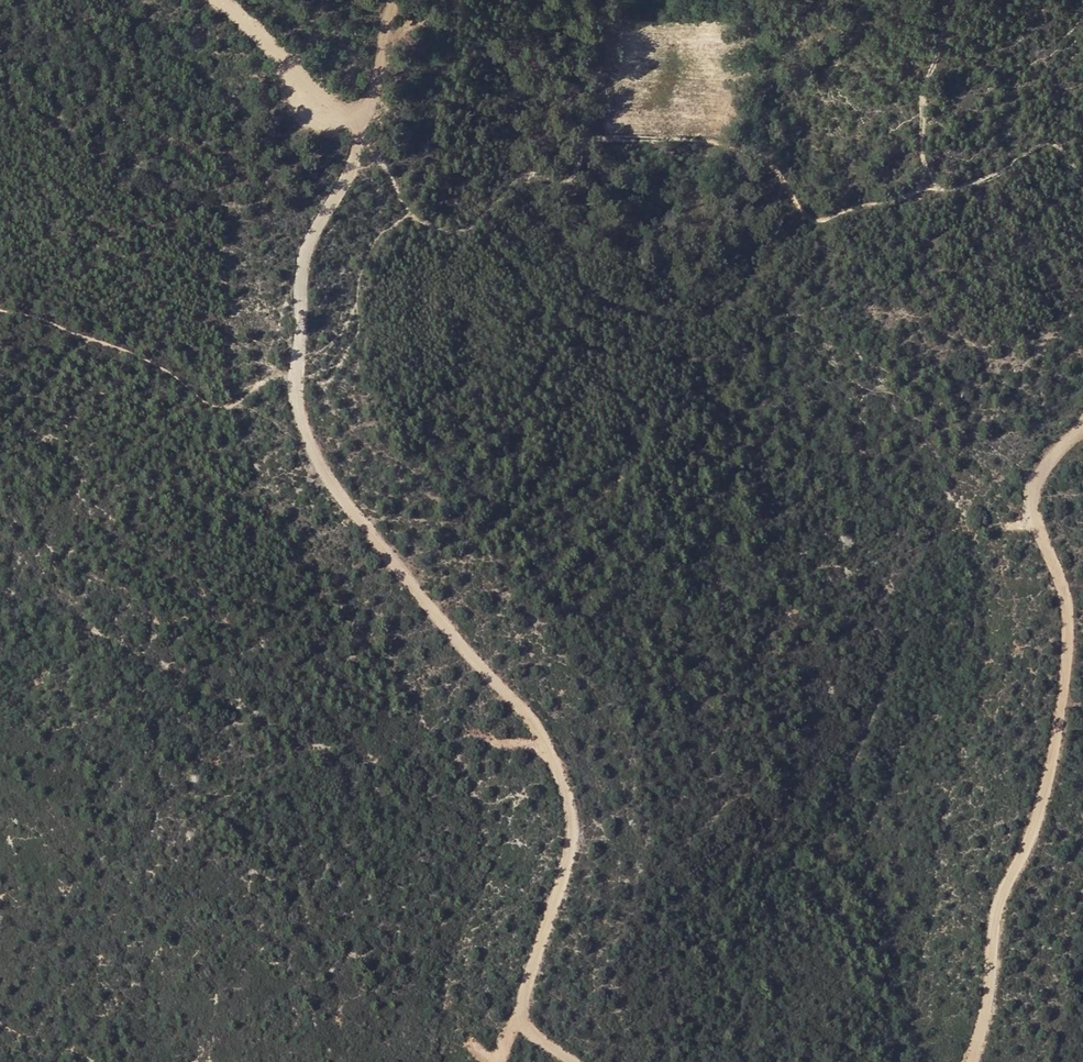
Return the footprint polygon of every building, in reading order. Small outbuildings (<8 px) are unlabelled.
[(1010,404),(1011,413),(1020,413),(1020,404),(1010,404)]
